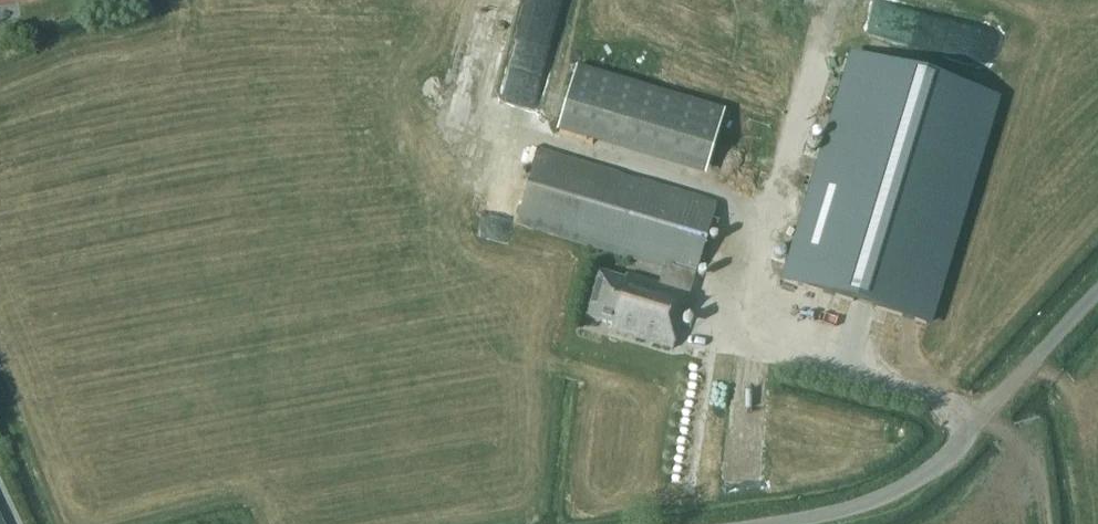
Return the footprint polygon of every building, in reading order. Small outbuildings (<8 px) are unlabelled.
[(789,249),(785,264),(790,266),(785,282),(926,324),(995,97),(855,55),(795,251),(789,249)] [(557,130),(705,175),(725,109),(576,64),(557,130)] [(609,332),(672,351),(717,203),(539,150),(516,224),(663,268),(659,284),(626,274),(625,280),(598,272),(584,317),(611,325),(609,332)] [(479,206),(477,240),(509,243),(512,209),(479,206)]
